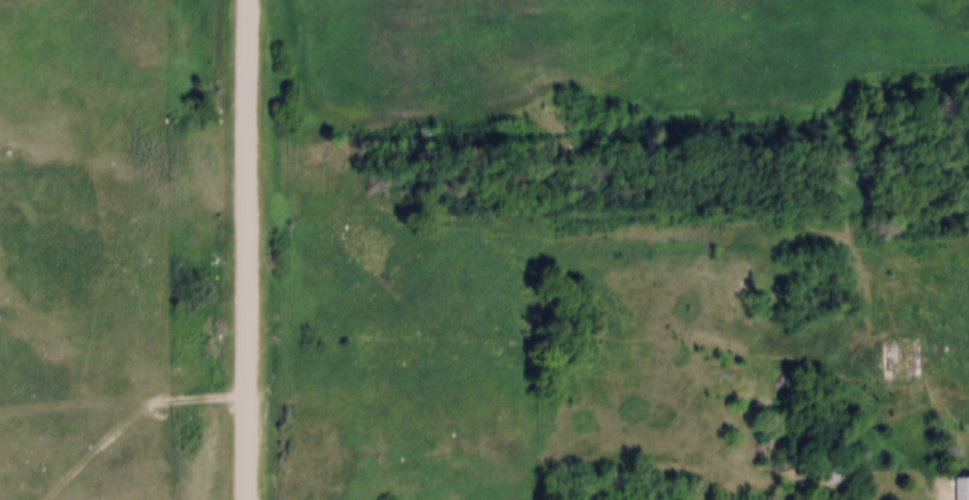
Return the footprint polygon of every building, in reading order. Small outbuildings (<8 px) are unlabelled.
[(948,470),(968,468),(968,499),(950,499),(948,470)] [(827,483),(843,483),(843,474),(827,474),(827,483)]
